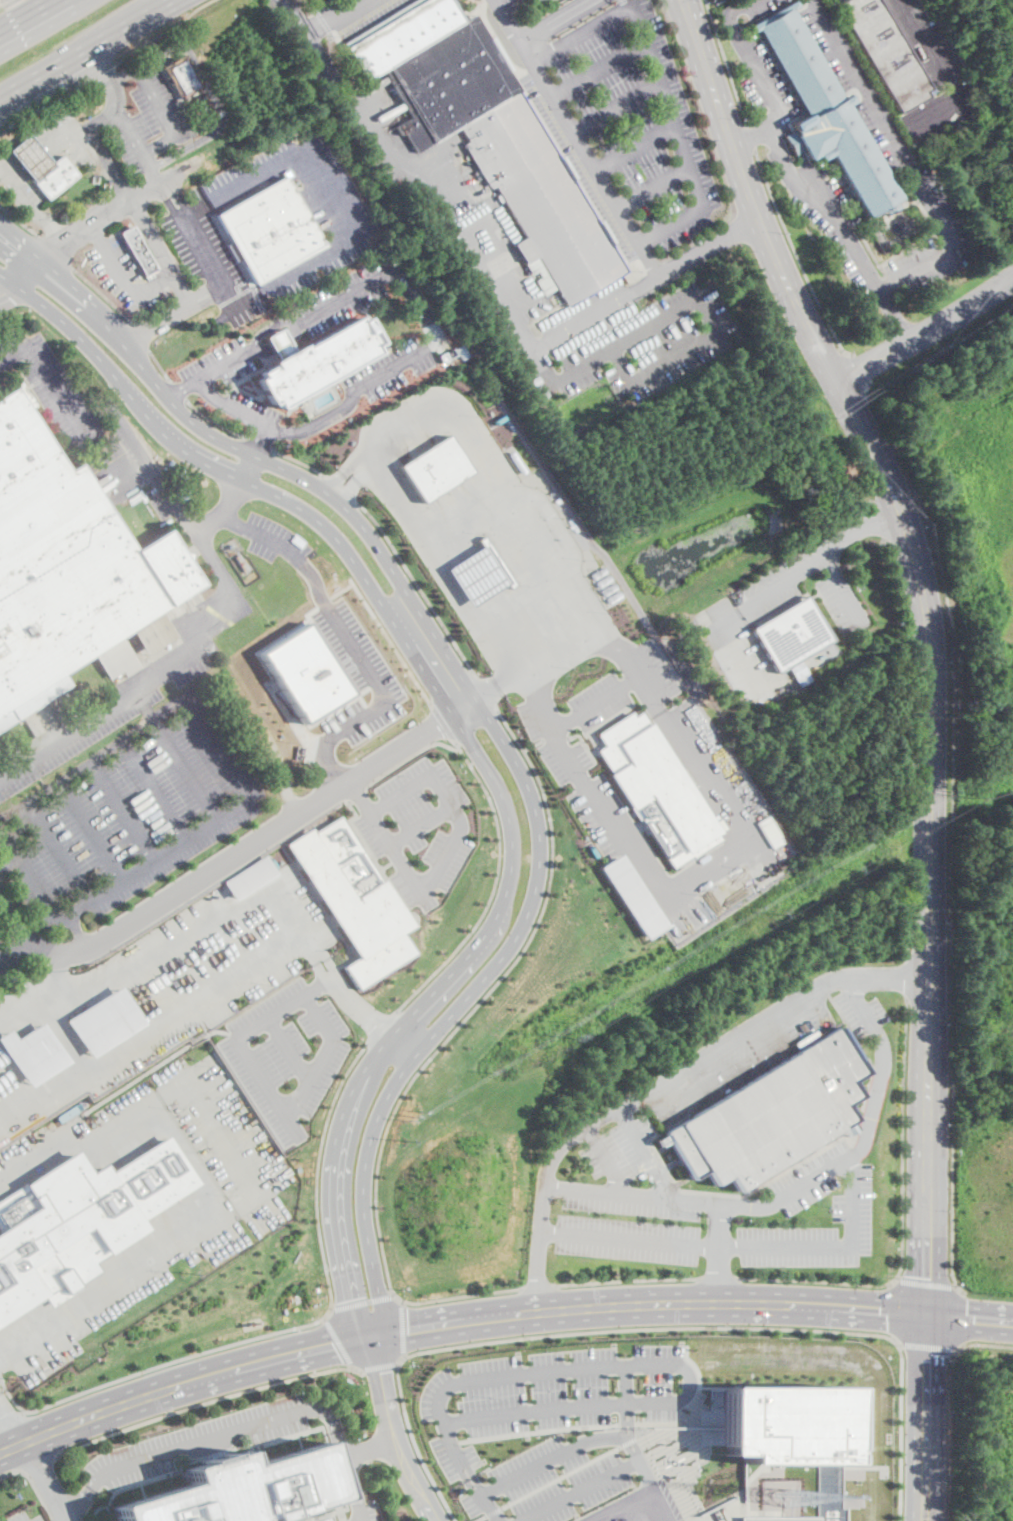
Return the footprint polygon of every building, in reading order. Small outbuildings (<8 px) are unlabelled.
[(343,43),(416,0),(450,0),(462,21),(473,14),(488,40),(493,37),(512,69),(509,71),(583,197),(612,246),(627,271),(622,274),(620,275),(602,286),(570,305),(567,307),(559,293),(544,267),(531,275),(513,244),(525,237),(504,201),(500,203),(496,197),(496,196),(500,194),(495,186),(489,189),(463,144),(467,141),(462,132),(459,127),(416,153),(404,133),(400,135),(395,127),(396,126),(411,117),(383,70),(365,81),(364,79),(343,43)] [(837,5),(845,0),(877,0),(930,89),(925,92),(928,97),(900,113),(837,5)] [(791,9),(843,98),(847,95),(851,102),(846,105),(901,199),(897,201),(895,203),(897,207),(885,215),(884,214),(881,208),(875,212),(870,215),(866,217),(866,216),(855,199),(849,187),(830,155),(825,157),(820,161),(817,155),(809,160),(808,160),(803,151),(802,150),(795,155),(784,136),(793,131),(794,130),(791,124),(807,114),(758,29),(752,32),(749,27),(793,1),(797,6),(791,9)] [(203,88),(181,101),(162,68),(184,55),(203,88)] [(209,112),(205,115),(201,109),(206,106),(209,112)] [(301,137),(290,143),(286,137),(297,130),(301,137)] [(784,136),(795,155),(802,150),(803,151),(797,154),(794,156),(794,154),(783,136),(786,134),(791,132),(792,131),(793,131),(784,136)] [(53,164),(33,180),(8,151),(28,134),(47,157),(53,164)] [(51,198),(48,200),(47,199),(44,195),(32,181),(33,180),(53,164),(62,156),(76,173),(78,175),(66,186),(54,195),(51,198)] [(325,246),(256,285),(255,283),(217,215),(225,210),(250,196),(285,176),(286,178),(294,192),(297,196),(319,235),(324,244),(325,246)] [(154,276),(146,281),(143,275),(120,233),(133,226),(156,269),(151,272),(154,276)] [(357,315),(359,319),(364,316),(379,342),(378,342),(381,347),(377,349),(377,352),(341,372),(325,382),(300,396),(287,403),(278,408),(275,401),(270,404),(266,398),(261,388),(255,378),(260,376),(259,373),(258,372),(270,365),(269,361),(276,356),(268,342),(265,337),(281,327),(284,333),(292,347),(300,343),(302,346),(357,315)] [(4,729),(0,732),(0,396),(22,382),(26,388),(28,391),(37,406),(30,410),(70,472),(80,465),(81,466),(108,508),(136,552),(168,531),(181,552),(188,562),(202,585),(198,588),(191,592),(188,594),(184,597),(169,606),(159,613),(174,638),(147,655),(130,630),(120,637),(139,668),(115,683),(113,685),(94,654),(64,674),(72,686),(57,696),(42,705),(49,716),(38,722),(35,717),(27,722),(21,726),(18,721),(4,729)] [(549,393),(543,397),(540,391),(546,388),(549,393)] [(503,418),(493,424),(491,420),(501,414),(503,418)] [(471,470),(422,502),(399,465),(448,434),(471,470)] [(483,535),(515,583),(508,588),(505,583),(470,606),(446,569),(482,545),(477,539),(483,535)] [(249,570),(245,573),(235,557),(236,556),(239,554),(249,570)] [(788,667),(778,673),(751,629),(756,626),(805,596),(807,598),(809,602),(832,640),(800,659),(799,660),(788,667)] [(258,651),(304,724),(355,690),(311,618),(258,651)] [(631,711),(634,716),(641,711),(648,723),(650,722),(720,831),(717,833),(721,838),(692,856),(693,857),(689,860),(687,858),(672,867),(640,817),(638,819),(609,773),(611,772),(596,749),(604,744),(596,733),(631,711)] [(340,815),(382,879),(383,878),(413,924),(402,932),(415,952),(358,987),(344,965),(359,956),(286,843),(310,827),(314,833),(340,815)] [(665,924),(644,938),(599,867),(620,853),(665,924)] [(276,873),(235,899),(223,880),(264,854),(276,873)] [(142,1022),(90,1056),(66,1019),(119,985),(142,1022)] [(29,1086),(0,1040),(0,1036),(10,1029),(17,1039),(43,1022),(68,1061),(29,1086)] [(854,1120),(859,1129),(860,1129),(859,1130),(847,1137),(842,1128),(822,1140),(813,1145),(751,1183),(739,1190),(738,1191),(729,1176),(715,1185),(706,1171),(692,1180),(691,1179),(688,1174),(682,1164),(682,1163),(681,1163),(681,1162),(679,1158),(669,1142),(664,1134),(666,1132),(672,1129),(683,1122),(838,1028),(839,1027),(840,1028),(861,1063),(867,1073),(852,1082),(860,1096),(846,1104),(856,1120),(854,1120)] [(45,1295),(0,1324),(0,1233),(4,1230),(0,1224),(0,1201),(79,1150),(93,1172),(107,1163),(113,1173),(170,1135),(200,1182),(143,1219),(148,1228),(96,1262),(101,1270),(80,1284),(81,1287),(51,1306),(45,1295)] [(847,1506),(847,1520),(739,1520),(739,1515),(817,1516),(818,1463),(744,1462),(744,1452),(742,1452),(742,1454),(722,1454),(723,1386),(848,1386),(848,1448),(847,1448),(847,1462),(842,1462),(842,1506),(847,1506)] [(119,1520),(266,1520),(344,1497),(326,1440),(250,1463),(246,1451),(229,1456),(228,1452),(203,1459),(204,1463),(187,1469),(191,1483),(115,1507),(119,1520)]
